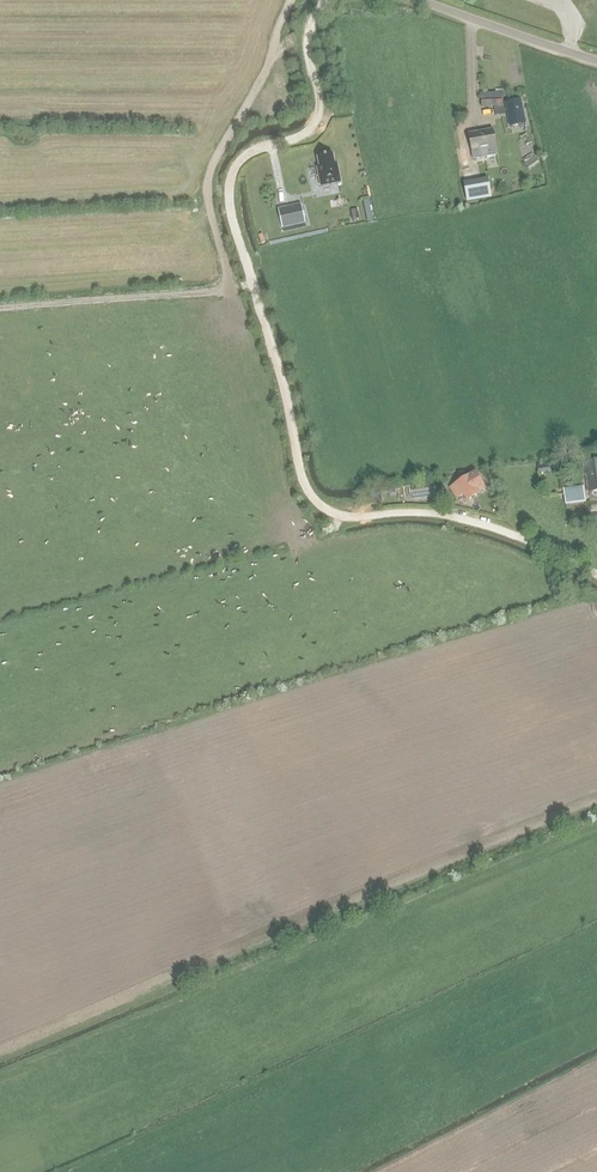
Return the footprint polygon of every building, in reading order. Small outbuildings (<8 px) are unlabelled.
[(552,16),(545,30),(554,34),(560,20),(552,16)] [(520,100),(506,103),(511,126),(525,124),(520,100)] [(495,116),(505,114),(504,106),(494,108),(495,116)] [(498,155),(493,130),(469,134),(473,159),(498,155)] [(535,156),(532,152),(522,159),(525,163),(525,164),(529,170),(539,163),(535,156)] [(320,167),(317,168),(321,186),(341,182),(337,164),(335,164),(333,155),(318,158),(320,167)] [(301,200),(317,196),(310,158),(293,161),(301,200)] [(488,178),(463,183),(467,202),(492,198),(488,178)] [(301,204),(278,209),(283,227),(305,222),(301,204)] [(359,218),(357,209),(350,211),(352,220),(359,218)] [(586,462),(587,474),(591,473),(593,490),(596,490),(596,460),(586,462)] [(467,475),(449,488),(456,498),(463,493),(467,500),(479,493),(477,491),(484,487),(474,472),(468,476),(467,475)] [(492,481),(490,472),(483,473),(485,483),(492,481)] [(413,500),(435,497),(433,483),(411,486),(413,500)] [(565,505),(586,502),(584,486),(563,488),(565,505)]
